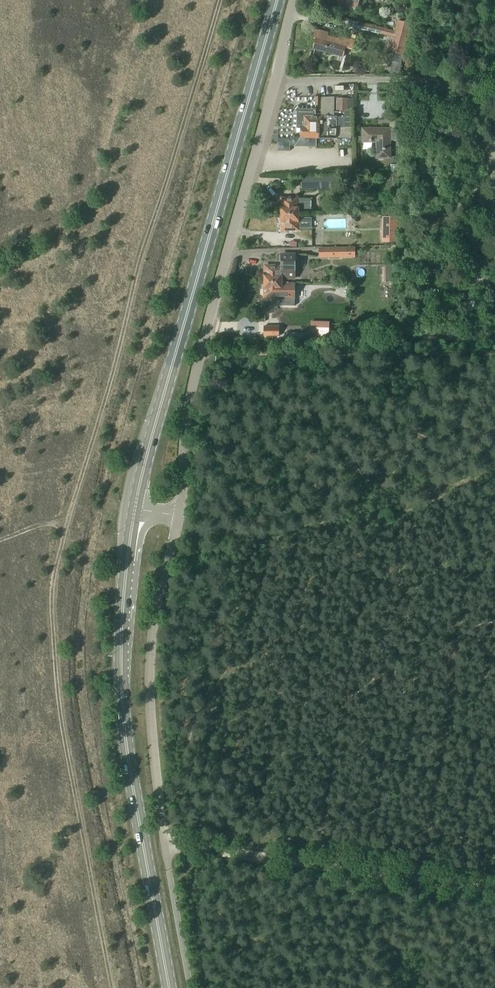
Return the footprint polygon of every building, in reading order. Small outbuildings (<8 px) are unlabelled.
[(338,4),(357,9),(360,0),(339,0),(338,4)] [(398,21),(395,31),(402,33),(404,22),(398,21)] [(402,33),(409,35),(412,24),(404,22),(402,33)] [(404,56),(405,56),(409,35),(402,33),(395,31),(363,24),(361,30),(394,37),(390,52),(394,54),(404,56)] [(352,51),(355,41),(338,36),(338,40),(328,37),(329,34),(317,30),(314,38),(316,39),(313,49),(326,53),(327,49),(344,54),(345,49),(352,51)] [(344,54),(327,49),(326,53),(342,58),(344,54)] [(398,87),(390,86),(389,96),(398,96),(398,87)] [(337,99),(337,111),(353,111),(354,99),(337,99)] [(300,109),(297,112),(297,129),(302,129),(302,137),(317,138),(317,139),(337,139),(337,128),(337,117),(325,117),(325,114),(316,114),(316,110),(300,109)] [(345,117),(337,117),(337,128),(345,128),(345,117)] [(397,129),(389,129),(363,129),(363,142),(376,142),(376,159),(390,159),(390,140),(397,140),(397,129)] [(323,189),(322,177),(301,177),(301,189),(323,189)] [(311,210),(311,199),(298,199),(298,198),(281,198),(282,215),(299,215),(299,210),(311,210)] [(398,198),(390,198),(390,211),(398,211),(398,198)] [(312,228),(311,218),(299,218),(299,215),(282,215),(282,230),(299,230),(299,229),(312,228)] [(399,217),(383,217),(382,242),(398,242),(399,217)] [(353,256),(353,248),(329,248),(329,256),(353,256)] [(282,283),(282,278),(295,279),(295,255),(281,255),(281,267),(265,266),(265,283),(282,283)] [(386,281),(394,281),(394,267),(386,267),(386,281)] [(288,283),(282,283),(265,283),(265,298),(281,299),(281,298),(283,298),(283,306),(295,307),(295,287),(288,287),(288,283)] [(329,335),(329,325),(311,324),(311,334),(329,335)] [(279,327),(264,327),(264,337),(279,337),(279,327)]
